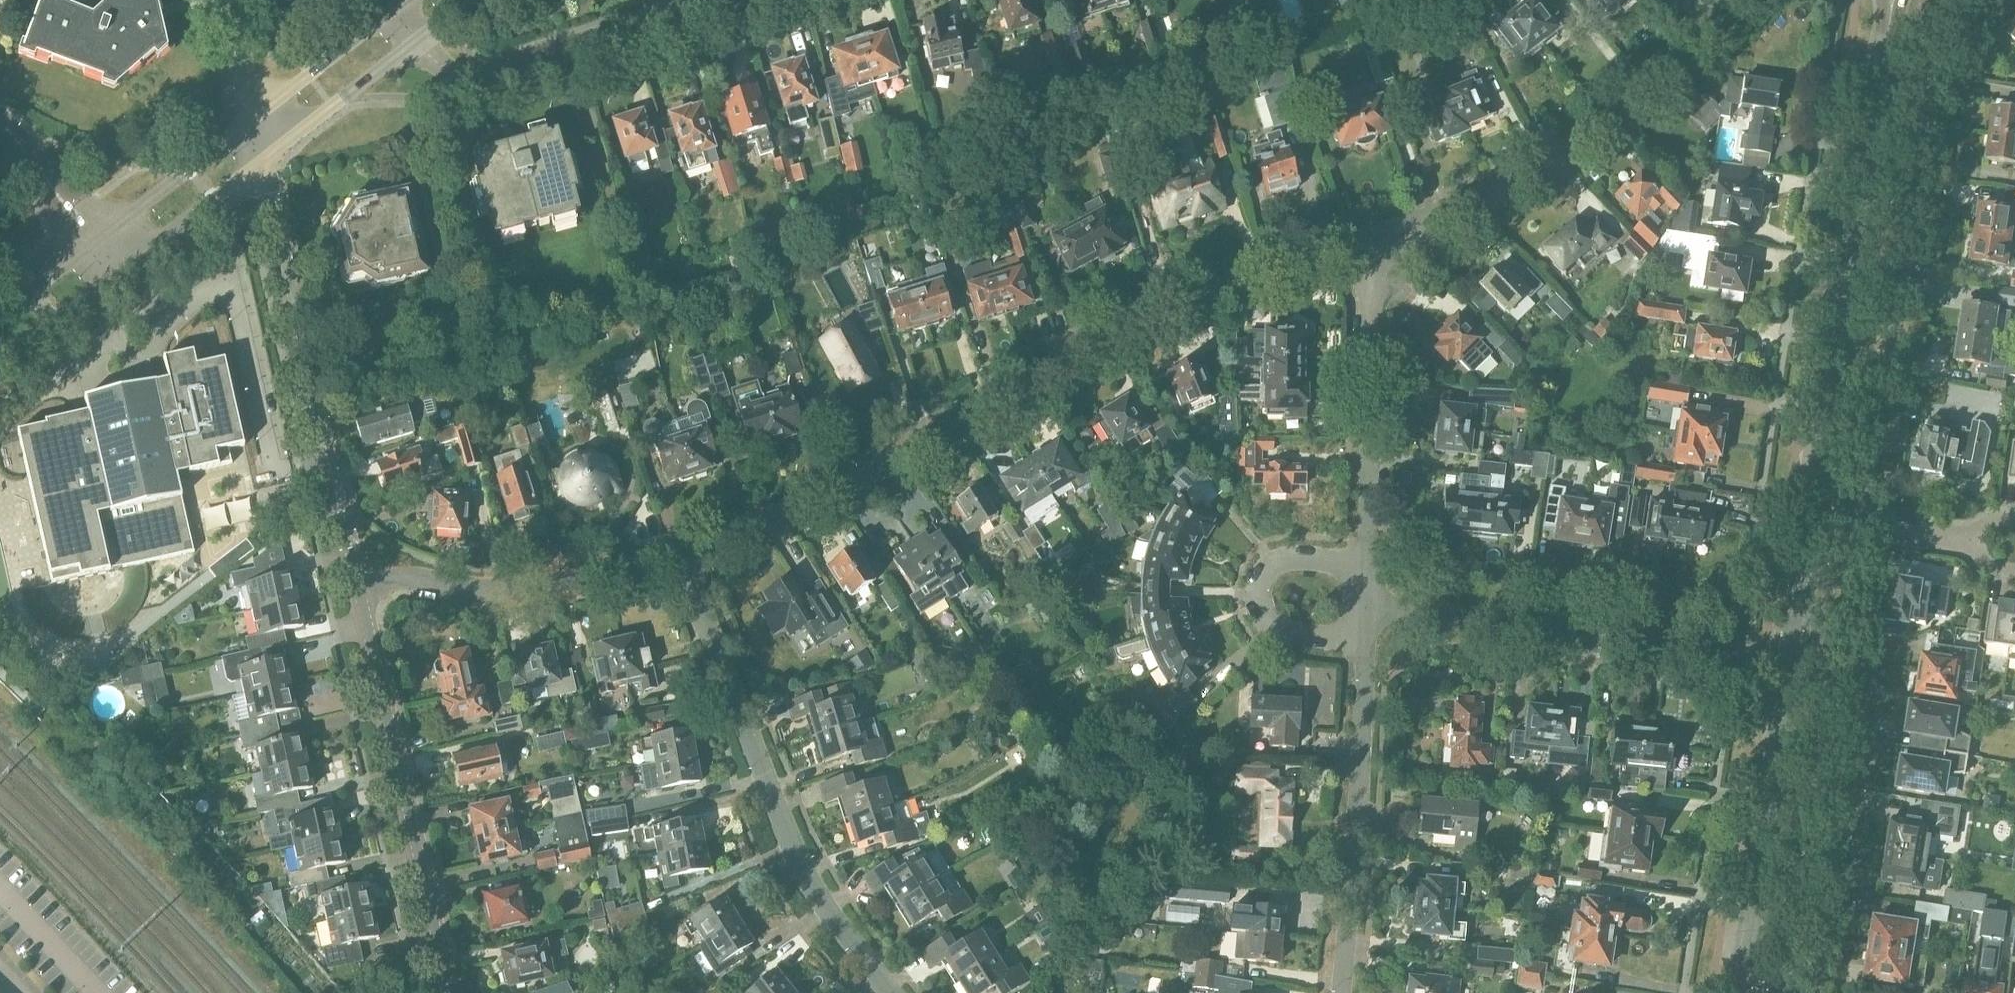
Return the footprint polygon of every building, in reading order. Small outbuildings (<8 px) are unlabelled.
[(104,7),(94,16),(51,0),(42,0),(24,47),(120,84),(167,42),(158,0),(102,0),(104,7)] [(1042,34),(1032,0),(1000,0),(1010,32),(1011,31),(1015,42),(1042,34)] [(1100,0),(1073,0),(1080,23),(1092,19),(1090,13),(1103,9),(1100,0)] [(1103,9),(1116,5),(1118,11),(1129,7),(1127,0),(1100,0),(1103,9)] [(1260,0),(1248,4),(1249,8),(1260,41),(1272,37),(1260,0)] [(1355,2),(1360,15),(1375,9),(1374,4),(1370,5),(1368,0),(1355,0),(1355,2)] [(1517,11),(1542,45),(1556,34),(1554,32),(1564,24),(1557,16),(1559,15),(1548,0),(1546,2),(1545,0),(1527,0),(1528,2),(1517,11)] [(1628,0),(1599,0),(1612,14),(1628,0)] [(1375,9),(1360,15),(1364,26),(1379,20),(1375,9)] [(1530,54),(1542,45),(1517,11),(1504,21),(1499,13),(1491,20),(1496,27),(1495,28),(1501,36),(1499,38),(1510,52),(1512,51),(1519,59),(1528,52),(1530,54)] [(1470,18),(1479,34),(1488,29),(1479,13),(1470,18)] [(930,18),(928,21),(924,22),(928,38),(926,39),(932,69),(963,63),(964,70),(970,69),(978,96),(991,92),(981,51),(962,55),(954,19),(944,21),(943,18),(940,19),(937,17),(930,18)] [(1468,39),(1479,34),(1470,18),(1460,23),(1468,39)] [(1162,49),(1152,21),(1139,25),(1148,54),(1162,49)] [(2006,32),(2014,39),(2014,22),(2006,32)] [(1076,77),(1067,48),(1061,31),(1040,37),(1056,85),(1076,77)] [(859,39),(872,78),(874,84),(899,75),(885,35),(874,39),(871,35),(859,39)] [(845,87),(872,78),(859,39),(846,43),(846,48),(833,53),(845,87)] [(1727,39),(1718,48),(1728,58),(1737,48),(1727,39)] [(1081,44),(1067,48),(1076,77),(1090,72),(1081,44)] [(817,106),(803,60),(790,65),(785,63),(778,66),(775,69),(773,70),(791,127),(810,121),(806,109),(817,106)] [(1300,120),(1283,66),(1253,75),(1260,99),(1263,98),(1273,128),(1300,120)] [(1450,92),(1452,97),(1464,126),(1493,114),(1475,71),(1462,76),(1466,86),(1450,92)] [(1743,79),(1743,80),(1733,78),(1728,84),(1725,102),(1722,101),(1718,105),(1721,108),(1720,117),(1729,118),(1732,104),(1739,105),(1755,108),(1752,123),(1750,123),(1748,136),(1741,135),(1739,149),(1770,154),(1774,127),(1770,126),(1773,110),(1775,111),(1779,84),(1743,79)] [(1380,99),(1375,84),(1343,94),(1347,108),(1330,113),(1340,147),(1391,132),(1381,98),(1380,99)] [(1404,106),(1414,102),(1407,84),(1397,88),(1404,106)] [(841,86),(826,91),(833,118),(833,120),(843,116),(850,113),(841,86)] [(760,155),(773,151),(753,89),(723,99),(738,147),(756,141),(760,155)] [(1464,126),(1452,97),(1437,103),(1433,94),(1419,99),(1437,143),(1466,131),(1464,126)] [(1704,94),(1695,104),(1714,121),(1719,116),(1720,109),(1704,94)] [(1714,121),(1695,104),(1686,113),(1705,131),(1714,121)] [(671,116),(683,154),(679,155),(684,173),(718,162),(700,108),(690,111),(689,110),(687,111),(683,109),(675,112),(673,116),(671,116)] [(1992,134),(2014,137),(2014,111),(1996,108),(1992,134)] [(659,162),(671,158),(663,131),(661,131),(658,120),(645,124),(642,113),(630,117),(626,115),(620,117),(618,121),(615,122),(628,168),(647,162),(644,153),(655,149),(659,162)] [(1219,159),(1231,155),(1218,117),(1206,121),(1219,159)] [(833,120),(833,118),(818,121),(826,151),(840,148),(839,143),(833,120)] [(495,235),(580,212),(558,131),(473,154),(495,235)] [(1256,159),(1255,160),(1264,186),(1262,187),(1265,196),(1276,192),(1285,189),(1286,192),(1297,189),(1295,185),(1297,185),(1279,131),(1265,135),(1268,144),(1253,149),(1256,159)] [(1992,134),(1988,159),(2014,163),(2014,137),(1992,134)] [(1122,181),(1115,159),(1112,150),(1097,155),(1107,186),(1122,181)] [(1204,155),(1176,165),(1180,177),(1179,177),(1192,216),(1193,218),(1223,208),(1207,161),(1206,161),(1204,155)] [(1115,159),(1122,181),(1125,190),(1138,185),(1128,156),(1115,159)] [(793,184),(787,157),(772,161),(779,187),(793,184)] [(1175,221),(1192,216),(1179,177),(1169,181),(1167,174),(1149,180),(1165,229),(1176,225),(1175,221)] [(1676,213),(1686,203),(1658,176),(1650,185),(1639,175),(1617,197),(1638,218),(1649,206),(1655,212),(1665,202),(1676,213)] [(942,193),(938,178),(926,181),(930,197),(942,193)] [(1760,212),(1762,203),(1758,199),(1759,198),(1751,196),(1753,185),(1749,184),(1719,180),(1713,219),(1708,219),(1708,223),(1744,228),(1746,215),(1756,217),(1756,215),(1760,212)] [(396,280),(428,273),(410,191),(355,203),(337,231),(347,277),(362,274),(373,281),(390,277),(392,285),(397,284),(396,280)] [(1022,228),(1023,230),(1036,226),(1026,195),(1013,199),(1022,228)] [(1080,225),(1097,258),(1100,263),(1103,261),(1105,264),(1114,259),(1113,256),(1116,254),(1115,252),(1123,248),(1110,223),(1113,221),(1107,210),(1105,212),(1098,199),(1074,212),(1080,224),(1080,225)] [(869,205),(855,208),(859,223),(872,219),(869,205)] [(1977,232),(2013,238),(2014,238),(2014,210),(1981,205),(1980,217),(1977,216),(1975,230),(1978,230),(1977,232)] [(1051,233),(1063,256),(1062,257),(1061,258),(1060,260),(1059,262),(1059,263),(1059,264),(1059,266),(1060,268),(1061,270),(1063,271),(1065,272),(1066,272),(1069,272),(1070,272),(1071,272),(1097,258),(1080,225),(1080,224),(1074,212),(1063,218),(1066,225),(1051,233)] [(1597,258),(1596,258),(1617,240),(1596,216),(1585,225),(1581,221),(1558,241),(1555,237),(1542,248),(1563,273),(1576,262),(1583,270),(1597,258)] [(1645,219),(1634,229),(1652,247),(1663,236),(1645,219)] [(1017,255),(1019,260),(1031,256),(1023,230),(1022,228),(1008,233),(1015,256),(1017,255)] [(1659,251),(1683,255),(1686,234),(1666,232),(1661,243),(1659,251)] [(2013,238),(1977,232),(1973,260),(2014,267),(2014,238),(2013,238)] [(1633,234),(1622,246),(1639,262),(1651,250),(1633,234)] [(1687,234),(1686,234),(1685,244),(1680,270),(1691,271),(1689,288),(1704,290),(1705,287),(1722,290),(1721,298),(1741,302),(1748,263),(1712,258),(1715,238),(1695,235),(1687,234)] [(995,276),(1006,314),(1019,310),(1018,307),(1032,302),(1021,268),(1019,260),(1017,255),(1015,256),(991,264),(995,276)] [(864,263),(874,292),(884,289),(879,272),(883,271),(879,258),(864,263)] [(990,262),(965,269),(969,284),(968,285),(979,319),(993,315),(994,318),(1006,314),(995,276),(991,264),(990,262)] [(927,277),(912,282),(926,327),(939,323),(938,321),(952,316),(945,292),(951,290),(943,265),(925,270),(927,277)] [(1543,287),(1526,270),(1515,280),(1501,266),(1493,273),(1490,270),(1479,280),(1483,283),(1481,285),(1484,289),(1497,302),(1507,312),(1525,295),(1530,299),(1543,287)] [(926,327),(912,282),(895,287),(896,290),(886,293),(899,333),(912,329),(913,332),(926,327)] [(1999,288),(1997,305),(2014,308),(2014,290),(1999,288)] [(1484,289),(1470,302),(1483,316),(1497,302),(1484,289)] [(1634,315),(1682,323),(1685,308),(1636,300),(1634,315)] [(875,302),(853,309),(868,334),(884,329),(875,302)] [(1965,305),(1961,332),(1995,338),(1999,310),(1965,305)] [(1493,353),(1488,348),(1457,318),(1455,320),(1451,318),(1445,324),(1448,328),(1438,338),(1443,344),(1439,348),(1440,353),(1445,358),(1450,358),(1454,354),(1473,373),(1493,353)] [(1604,319),(1592,332),(1602,342),(1614,329),(1604,319)] [(1507,339),(1488,320),(1478,331),(1497,349),(1507,339)] [(852,325),(822,341),(838,371),(836,372),(837,374),(842,384),(844,383),(849,392),(865,383),(864,381),(868,378),(869,381),(879,375),(852,325)] [(1249,363),(1249,357),(1267,356),(1267,359),(1265,359),(1306,360),(1306,346),(1308,346),(1308,330),(1301,330),(1298,325),(1285,325),(1283,330),(1267,330),(1267,342),(1248,343),(1248,342),(1237,343),(1238,364),(1249,363)] [(1731,347),(1733,334),(1687,327),(1683,355),(1729,362),(1729,360),(1733,359),(1736,356),(1736,352),(1735,349),(1731,347)] [(1957,361),(1981,365),(1980,374),(1989,375),(1989,374),(2005,376),(2006,369),(2007,369),(2011,340),(1995,338),(1961,332),(1957,361)] [(90,412),(50,421),(51,426),(20,433),(55,585),(198,552),(180,474),(235,462),(232,448),(247,444),(227,358),(199,365),(196,351),(166,357),(171,379),(86,398),(90,412)] [(788,379),(803,375),(796,351),(781,356),(788,379)] [(700,392),(713,388),(710,378),(703,356),(690,361),(700,392)] [(1204,409),(1217,404),(1198,359),(1170,371),(1186,409),(1187,408),(1190,415),(1204,409)] [(1306,360),(1265,359),(1265,386),(1306,386),(1306,360)] [(710,378),(713,388),(717,401),(730,396),(723,374),(710,378)] [(2009,377),(2005,376),(1989,374),(1989,375),(1988,386),(2008,389),(2009,377)] [(1680,377),(1667,375),(1666,384),(1679,386),(1680,377)] [(1689,387),(1679,386),(1666,384),(1651,381),(1649,394),(1687,400),(1689,387)] [(777,390),(762,395),(777,441),(792,435),(792,434),(802,431),(787,384),(776,388),(777,390)] [(641,413),(632,385),(618,388),(627,417),(641,413)] [(1306,386),(1265,386),(1237,386),(1237,401),(1266,401),(1266,417),(1306,417),(1306,386)] [(1516,396),(1469,390),(1468,403),(1514,409),(1516,396)] [(618,430),(606,391),(586,396),(590,411),(593,411),(595,412),(597,413),(599,415),(601,417),(605,434),(618,430)] [(1235,410),(1235,397),(1234,394),(1233,393),(1218,401),(1219,429),(1225,449),(1237,443),(1237,437),(1235,410)] [(411,425),(438,417),(432,395),(355,418),(364,447),(414,432),(411,425)] [(777,441),(762,395),(747,400),(746,398),(735,401),(751,448),(761,444),(762,446),(777,441)] [(1150,436),(1151,435),(1128,398),(1102,414),(1105,419),(1098,423),(1108,439),(1115,435),(1128,455),(1152,440),(1150,436)] [(687,417),(675,421),(681,437),(695,477),(707,473),(708,469),(718,466),(714,455),(716,454),(706,423),(710,422),(710,419),(711,419),(706,408),(706,407),(705,405),(704,404),(703,403),(701,402),(700,402),(698,401),(696,401),(693,402),(692,402),(691,403),(688,405),(687,407),(687,408),(686,411),(686,413),(687,417)] [(1439,428),(1472,431),(1473,423),(1485,424),(1486,410),(1441,405),(1439,428)] [(1684,406),(1680,431),(1696,434),(1695,438),(1721,442),(1726,413),(1684,406)] [(1913,470),(1957,479),(1958,476),(1962,477),(1962,479),(1975,482),(1984,476),(1992,433),(1985,423),(1973,421),(1971,432),(1967,431),(1967,429),(1949,425),(1949,422),(1930,419),(1924,453),(1917,452),(1913,470)] [(650,454),(657,452),(664,472),(666,471),(669,482),(679,479),(683,481),(695,477),(681,437),(675,421),(662,425),(660,423),(658,421),(656,421),(655,420),(652,420),(649,421),(646,422),(644,425),(644,426),(643,428),(643,431),(643,433),(650,454)] [(454,429),(457,440),(466,469),(483,464),(471,424),(454,429)] [(1179,443),(1167,424),(1153,432),(1165,451),(1179,443)] [(436,447),(457,440),(454,429),(453,426),(432,433),(436,447)] [(524,469),(535,466),(523,428),(510,432),(517,453),(494,460),(498,474),(511,514),(513,514),(515,520),(530,515),(528,509),(536,506),(524,469)] [(1472,431),(1439,428),(1436,451),(1481,455),(1484,432),(1472,431)] [(1696,434),(1680,431),(1675,462),(1688,464),(1687,470),(1705,473),(1707,460),(1718,462),(1721,442),(1695,438),(1696,434)] [(1238,477),(1254,477),(1254,484),(1267,484),(1267,495),(1289,496),(1289,485),(1305,485),(1306,467),(1290,467),(1290,466),(1269,465),(1269,461),(1262,461),(1262,449),(1252,449),(1252,438),(1248,438),(1238,446),(1238,477)] [(1274,449),(1274,438),(1252,438),(1252,449),(1262,449),(1274,449)] [(1032,461),(1031,463),(1050,493),(1068,482),(1074,492),(1083,487),(1058,446),(1046,453),(1039,450),(1032,454),(1032,461)] [(442,472),(437,456),(432,457),(429,448),(385,463),(388,472),(383,474),(388,490),(442,472)] [(1530,478),(1545,481),(1546,475),(1549,457),(1549,456),(1549,455),(1533,453),(1530,478)] [(1193,478),(1202,470),(1189,455),(1179,463),(1193,478)] [(1549,457),(1546,475),(1553,476),(1555,457),(1549,456),(1549,457)] [(594,457),(592,458),(587,462),(582,457),(580,457),(579,457),(577,458),(574,459),(571,461),(569,464),(568,465),(566,467),(565,469),(564,471),(564,473),(563,476),(563,478),(563,480),(563,482),(564,486),(565,489),(566,490),(567,492),(568,494),(571,497),(573,499),(576,501),(585,503),(586,496),(599,499),(601,486),(614,488),(615,487),(616,486),(617,485),(618,484),(618,482),(618,480),(618,477),(617,475),(617,473),(616,471),(615,469),(613,466),(611,464),(609,462),(608,461),(606,459),(603,458),(601,457),(599,457),(596,457),(594,457)] [(1050,493),(1031,463),(1028,464),(1021,460),(1014,464),(1015,472),(1003,479),(1027,521),(1036,516),(1030,505),(1050,493)] [(1479,463),(1478,475),(1490,477),(1503,478),(1505,466),(1479,463)] [(1673,483),(1675,468),(1638,463),(1636,477),(1673,483)] [(1632,479),(1634,468),(1621,466),(1620,477),(1632,479)] [(1490,477),(1478,475),(1448,472),(1442,525),(1446,525),(1445,528),(1461,530),(1460,534),(1479,536),(1481,514),(1486,515),(1490,477)] [(1116,477),(1099,488),(1107,501),(1124,491),(1116,477)] [(1503,486),(1502,486),(1503,478),(1490,477),(1486,515),(1481,514),(1479,536),(1496,538),(1497,534),(1512,536),(1513,532),(1516,533),(1520,500),(1502,498),(1503,486)] [(1177,502),(1167,516),(1201,537),(1210,526),(1218,517),(1185,486),(1184,487),(1176,480),(1166,492),(1177,502)] [(1673,541),(1681,487),(1682,485),(1671,484),(1667,503),(1652,501),(1646,536),(1648,537),(1650,541),(1659,542),(1662,539),(1673,541)] [(968,534),(997,515),(978,486),(956,500),(968,519),(962,524),(968,534)] [(1706,490),(1681,487),(1673,541),(1698,545),(1700,543),(1701,538),(1709,539),(1713,511),(1688,507),(1689,501),(1704,503),(1706,490)] [(1568,548),(1579,550),(1587,499),(1564,495),(1565,491),(1549,489),(1543,528),(1557,531),(1556,543),(1566,544),(1568,548)] [(1603,550),(1605,538),(1621,540),(1627,501),(1625,500),(1627,491),(1611,489),(1608,502),(1587,499),(1579,550),(1589,552),(1592,548),(1603,550)] [(470,510),(470,502),(468,499),(468,494),(433,492),(433,498),(436,498),(434,528),(466,530),(467,512),(470,510)] [(1646,496),(1634,495),(1629,526),(1641,528),(1646,496)] [(1138,540),(1152,545),(1191,559),(1191,557),(1196,547),(1201,537),(1167,516),(1157,533),(1157,534),(1150,531),(1138,540)] [(1022,533),(1014,520),(1002,527),(1013,545),(1024,538),(1022,533)] [(1108,530),(1100,535),(1105,543),(1124,535),(1118,523),(1108,530)] [(1033,526),(1022,533),(1024,538),(1033,552),(1045,545),(1033,526)] [(925,531),(912,540),(942,587),(948,597),(947,597),(949,600),(968,589),(960,575),(963,573),(959,567),(961,566),(939,532),(929,538),(925,531)] [(208,569),(216,579),(254,550),(246,540),(208,569)] [(942,587),(912,540),(899,548),(903,555),(894,561),(914,593),(910,596),(921,614),(947,597),(948,597),(942,587)] [(1145,573),(1144,591),(1167,591),(1167,581),(1185,581),(1188,567),(1191,559),(1152,545),(1147,564),(1137,564),(1137,573),(1145,573)] [(851,597),(875,581),(853,549),(830,565),(851,597)] [(247,585),(253,610),(298,599),(292,575),(273,579),(270,566),(232,574),(235,588),(247,585)] [(1066,577),(1066,587),(1095,588),(1095,575),(1070,575),(1070,576),(1066,577)] [(773,604),(760,611),(772,631),(785,623),(790,632),(803,624),(808,632),(823,623),(832,638),(848,628),(832,602),(820,610),(815,603),(811,605),(794,577),(767,594),(773,604)] [(1947,617),(1951,588),(1902,581),(1898,604),(1891,603),(1887,633),(1909,636),(1911,622),(1927,624),(1929,614),(1947,617)] [(902,605),(886,582),(875,589),(891,613),(902,605)] [(1095,588),(1066,587),(1066,603),(1095,603),(1095,588)] [(1149,637),(1149,638),(1189,627),(1188,625),(1186,614),(1185,602),(1166,601),(1167,591),(1144,591),(1144,595),(1130,595),(1133,617),(1146,617),(1149,637)] [(247,638),(250,652),(262,649),(287,644),(284,630),(304,626),(298,600),(253,610),(258,635),(247,638)] [(1988,644),(1988,647),(1991,657),(2010,659),(2014,622),(2014,606),(2003,604),(2003,609),(1991,607),(1986,644),(1988,644)] [(1980,632),(1982,620),(1970,619),(1968,630),(1980,632)] [(1160,667),(1162,669),(1198,649),(1197,647),(1192,637),(1189,627),(1149,638),(1113,649),(1115,657),(1122,661),(1154,651),(1160,667)] [(619,641),(617,641),(626,678),(640,674),(641,681),(655,678),(648,648),(644,649),(641,636),(635,637),(631,635),(621,637),(619,641)] [(626,678),(617,641),(615,642),(612,640),(602,642),(600,645),(594,647),(597,660),(593,661),(600,691),(614,688),(613,681),(626,678)] [(555,656),(554,657),(552,646),(538,649),(534,647),(528,649),(526,652),(523,653),(524,660),(509,663),(514,686),(529,683),(531,689),(547,686),(548,690),(551,689),(553,697),(576,692),(571,671),(558,673),(555,656)] [(242,681),(245,694),(290,684),(285,658),(265,663),(262,649),(250,652),(224,657),(227,671),(229,681),(231,683),(242,681)] [(1204,659),(1198,649),(1162,669),(1171,683),(1167,686),(1176,697),(1169,703),(1179,715),(1195,701),(1186,690),(1211,669),(1204,659)] [(446,674),(451,697),(452,698),(477,693),(477,691),(467,651),(458,653),(458,652),(445,655),(445,656),(442,657),(443,660),(438,661),(435,666),(436,672),(441,675),(446,674)] [(1959,682),(1967,683),(1968,675),(1960,673),(1962,661),(1925,655),(1921,676),(1959,682)] [(161,663),(150,666),(152,674),(163,672),(161,663)] [(154,683),(152,674),(150,666),(140,668),(144,685),(154,683)] [(152,674),(154,683),(165,680),(163,672),(152,674)] [(1956,698),(1959,682),(1921,676),(1919,692),(1956,698)] [(516,703),(511,681),(497,684),(502,706),(516,703)] [(1978,684),(1967,683),(1965,690),(1977,692),(1978,684)] [(296,709),(290,684),(245,694),(251,719),(239,722),(242,737),(279,728),(276,714),(296,709)] [(810,715),(816,736),(859,723),(852,699),(855,698),(851,684),(788,704),(793,720),(810,715)] [(485,689),(477,691),(477,693),(452,698),(451,697),(445,698),(446,703),(443,703),(446,717),(449,716),(450,721),(465,717),(466,721),(493,715),(490,703),(489,704),(485,689)] [(1297,729),(1298,702),(1281,701),(1281,699),(1272,698),(1272,701),(1251,700),(1250,727),(1270,728),(1270,746),(1294,747),(1294,729),(1297,729)] [(1490,764),(1492,748),(1481,748),(1478,744),(1482,700),(1458,698),(1455,725),(1451,724),(1449,748),(1453,748),(1452,766),(1476,768),(1477,763),(1490,764)] [(2003,709),(2004,701),(1992,699),(1991,707),(2003,709)] [(2004,701),(2003,709),(2014,710),(2014,707),(2014,702),(2004,701)] [(595,703),(583,706),(590,734),(602,731),(595,703)] [(1919,734),(1917,747),(1970,755),(1973,738),(1956,730),(1960,711),(1912,703),(1908,732),(1919,734)] [(636,724),(666,718),(663,706),(634,712),(636,724)] [(1523,761),(1524,753),(1549,756),(1549,749),(1554,709),(1530,706),(1527,735),(1513,734),(1510,760),(1523,761)] [(1578,712),(1554,709),(1549,749),(1549,756),(1548,760),(1562,761),(1562,757),(1572,759),(1578,712)] [(496,735),(522,729),(519,717),(493,722),(496,735)] [(1618,775),(1630,777),(1630,776),(1639,777),(1640,767),(1643,731),(1629,730),(1629,724),(1615,722),(1611,764),(1619,765),(1618,775)] [(866,745),(859,723),(816,736),(824,761),(851,753),(856,767),(886,757),(881,740),(866,745)] [(262,773),(308,762),(302,736),(282,741),(279,728),(242,737),(245,749),(257,747),(262,773)] [(1671,734),(1643,731),(1640,767),(1639,777),(1630,776),(1630,777),(1629,788),(1663,791),(1665,769),(1672,770),(1673,753),(1669,753),(1671,734)] [(654,749),(656,763),(696,757),(692,732),(641,740),(643,751),(654,749)] [(566,747),(563,733),(535,739),(539,753),(566,747)] [(607,733),(570,741),(573,754),(610,746),(607,733)] [(461,785),(500,777),(497,763),(506,761),(502,745),(494,747),(495,749),(456,757),(461,785)] [(1967,773),(1970,755),(1917,747),(1915,760),(1903,758),(1899,787),(1946,795),(1949,775),(1967,773)] [(656,763),(641,765),(645,791),(700,782),(696,757),(656,763)] [(132,769),(142,766),(140,758),(125,761),(132,769)] [(1600,785),(1603,762),(1592,761),(1589,784),(1600,785)] [(275,811),(292,806),(290,793),(314,787),(308,762),(262,773),(268,797),(256,799),(259,814),(275,811)] [(1290,847),(1294,780),(1271,779),(1272,771),(1238,769),(1236,793),(1251,794),(1257,791),(1264,791),(1264,801),(1259,804),(1258,827),(1262,830),(1261,846),(1290,847)] [(1516,770),(1504,769),(1502,791),(1514,791),(1516,770)] [(548,797),(553,819),(581,813),(573,776),(538,784),(541,798),(548,797)] [(849,818),(891,806),(884,781),(855,789),(851,776),(820,785),(826,803),(842,798),(849,818)] [(1587,798),(1589,778),(1576,777),(1574,797),(1587,798)] [(525,802),(541,798),(538,784),(521,788),(525,802)] [(1609,799),(1611,788),(1590,786),(1588,797),(1609,799)] [(1474,852),(1478,804),(1423,799),(1419,833),(1457,837),(1456,850),(1474,852)] [(473,836),(513,827),(510,814),(518,812),(516,800),(472,810),(474,822),(470,825),(473,836)] [(891,806),(849,818),(857,845),(884,836),(888,849),(919,840),(918,838),(933,833),(927,813),(912,817),(907,801),(891,806)] [(1889,851),(1928,857),(1932,833),(1957,837),(1962,806),(1931,801),(1927,821),(1894,816),(1889,851)] [(313,802),(292,806),(275,811),(282,835),(294,833),(297,847),(341,836),(335,811),(316,815),(313,802)] [(587,810),(589,822),(627,817),(625,805),(587,810)] [(1611,832),(1651,837),(1659,838),(1662,811),(1614,805),(1611,832)] [(557,850),(561,865),(591,858),(581,813),(553,819),(560,850),(557,850)] [(628,830),(627,817),(589,822),(591,835),(628,830)] [(201,818),(186,821),(193,828),(203,826),(201,818)] [(646,841),(654,840),(656,852),(664,850),(665,853),(704,845),(699,820),(644,830),(646,841)] [(203,826),(193,828),(200,835),(210,833),(208,825),(203,826)] [(513,827),(473,836),(476,849),(481,851),(484,862),(527,853),(524,841),(516,842),(513,827)] [(1651,837),(1611,832),(1606,865),(1647,871),(1651,837)] [(346,862),(341,836),(297,847),(302,872),(291,874),(294,888),(308,885),(330,880),(327,866),(346,862)] [(679,886),(677,876),(709,870),(704,845),(665,853),(664,850),(656,852),(663,889),(679,886)] [(1260,866),(1260,848),(1231,847),(1230,860),(1235,860),(1235,865),(1260,866)] [(891,862),(864,879),(874,894),(887,886),(899,904),(937,881),(917,849),(891,862)] [(534,855),(537,870),(557,866),(553,851),(534,855)] [(1928,857),(1889,851),(1884,880),(1923,887),(1928,857)] [(1510,864),(1511,853),(1498,852),(1498,864),(1510,864)] [(1578,864),(1576,879),(1599,883),(1601,867),(1578,864)] [(1506,881),(1527,882),(1528,868),(1507,867),(1506,881)] [(1558,876),(1536,873),(1534,885),(1556,889),(1558,876)] [(341,878),(330,880),(308,885),(311,898),(322,896),(328,922),(374,911),(368,885),(344,891),(341,878)] [(1228,904),(1229,884),(1161,878),(1159,899),(1228,904)] [(1416,906),(1451,909),(1452,896),(1463,897),(1464,885),(1453,884),(1454,883),(1427,880),(1427,885),(1418,885),(1416,906)] [(948,899),(937,881),(899,904),(913,927),(938,911),(946,923),(973,906),(963,890),(948,899)] [(250,889),(256,896),(267,894),(265,885),(250,889)] [(494,928),(527,920),(520,887),(487,895),(494,928)] [(1987,896),(1978,894),(1948,889),(1945,906),(1985,912),(1987,896)] [(272,893),(267,894),(256,896),(262,903),(274,901),(272,893)] [(698,931),(705,942),(739,921),(738,919),(739,917),(738,911),(735,907),(730,903),(728,903),(726,900),(686,925),(692,935),(698,931)] [(594,911),(587,912),(589,920),(604,916),(600,901),(592,903),(594,911)] [(1578,916),(1576,929),(1622,936),(1623,929),(1642,932),(1644,932),(1645,932),(1647,931),(1648,931),(1650,930),(1651,928),(1651,927),(1652,926),(1652,924),(1653,923),(1652,921),(1652,920),(1652,919),(1651,918),(1650,917),(1649,915),(1647,914),(1645,914),(1608,908),(1609,904),(1591,901),(1591,905),(1586,904),(1584,917),(1578,916)] [(1909,924),(1877,919),(1875,930),(1870,930),(1869,933),(1865,935),(1864,942),(1867,944),(1867,947),(1912,954),(1914,938),(1929,940),(1932,919),(1947,921),(1949,907),(1913,901),(1909,924)] [(606,904),(607,913),(614,911),(615,911),(613,902),(606,904)] [(607,913),(606,914),(609,925),(617,922),(644,914),(641,903),(615,911),(614,911),(607,913)] [(1233,905),(1231,931),(1239,932),(1247,933),(1281,936),(1283,910),(1247,907),(1233,905)] [(1450,923),(1451,909),(1416,906),(1414,928),(1423,929),(1422,934),(1447,937),(1447,941),(1463,943),(1465,925),(1450,923)] [(1950,907),(1948,923),(1971,927),(1974,911),(1950,907)] [(1124,908),(1123,920),(1146,922),(1147,910),(1124,908)] [(1985,910),(1974,983),(1968,982),(1966,992),(2002,992),(2003,987),(1998,987),(2009,913),(1985,910)] [(379,937),(374,911),(328,922),(334,946),(324,948),(329,969),(364,961),(359,941),(379,937)] [(645,914),(644,914),(617,922),(622,939),(622,940),(651,931),(645,914)] [(605,919),(592,921),(594,932),(607,929),(605,919)] [(617,922),(609,925),(614,941),(622,939),(617,922)] [(753,944),(740,922),(706,943),(705,942),(699,946),(717,976),(747,957),(743,950),(753,944)] [(1619,954),(1622,936),(1576,929),(1571,961),(1611,967),(1613,953),(1619,954)] [(945,960),(957,979),(995,955),(981,932),(957,947),(949,936),(922,953),(932,968),(945,960)] [(1238,945),(1236,959),(1245,960),(1278,963),(1278,960),(1280,960),(1281,947),(1280,947),(1281,936),(1247,933),(1239,932),(1238,945)] [(564,942),(556,943),(546,945),(533,948),(532,947),(518,950),(518,951),(505,954),(508,970),(504,972),(506,983),(511,983),(511,985),(553,977),(549,960),(567,956),(564,942)] [(1912,955),(1912,954),(1867,947),(1866,951),(1863,952),(1862,959),(1865,962),(1864,966),(1870,967),(1868,978),(1925,987),(1929,957),(1912,955)] [(1477,948),(1476,961),(1513,965),(1514,951),(1477,948)] [(1052,958),(1058,968),(1072,959),(1069,954),(1066,956),(1063,951),(1052,958)] [(995,955),(957,979),(966,992),(984,992),(997,985),(1002,992),(1010,992),(1031,980),(1021,964),(1007,973),(995,955)] [(1183,957),(1181,970),(1185,971),(1194,972),(1196,959),(1183,957)] [(1196,959),(1194,972),(1220,976),(1222,963),(1196,959)] [(1493,964),(1471,961),(1469,975),(1492,977),(1493,964)] [(1522,961),(1520,973),(1544,976),(1546,965),(1522,961)] [(641,979),(633,971),(624,981),(633,989),(641,979)] [(1194,972),(1185,971),(1183,983),(1192,984),(1194,972)] [(793,991),(791,989),(792,987),(790,982),(787,977),(782,974),(780,975),(777,972),(750,992),(790,992),(793,991)] [(1194,972),(1192,987),(1218,991),(1220,976),(1194,972)] [(1544,976),(1520,973),(1518,986),(1542,990),(1544,976)] [(1409,992),(1458,992),(1459,981),(1435,979),(1431,982),(1410,979),(1409,992)] [(1860,982),(1858,992),(1884,992),(1885,986),(1860,982)] [(565,983),(540,991),(541,992),(570,992),(565,983)]
